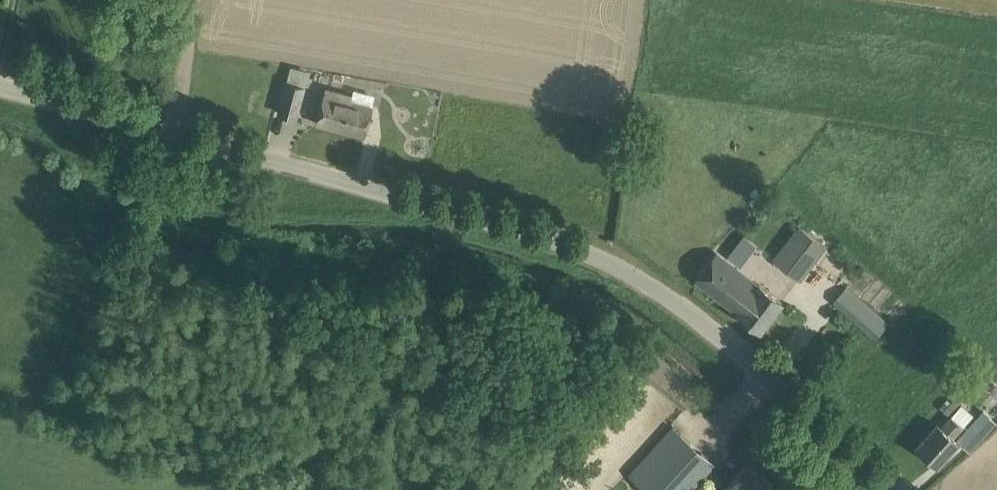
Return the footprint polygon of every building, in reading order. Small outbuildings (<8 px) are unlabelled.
[(297,117),(306,86),(310,69),(292,65),(286,81),(278,112),(297,117)] [(365,135),(370,116),(373,106),(351,100),(352,94),(326,87),(316,122),(365,135)] [(801,279),(828,244),(800,223),(773,258),(801,279)] [(781,302),(716,253),(696,279),(739,311),(738,313),(760,330),(781,302)] [(876,337),(889,322),(846,286),(834,300),(876,337)] [(963,425),(962,425),(971,416),(951,397),(942,407),(950,415),(941,426),(937,423),(917,446),(937,463),(957,440),(953,436),(963,425)] [(980,441),(996,422),(984,413),(968,430),(980,441)] [(679,431),(673,425),(630,473),(635,479),(647,489),(690,489),(714,463),(679,431)] [(764,479),(765,478),(747,462),(734,477),(725,487),(728,489),(775,489),(764,479)]
